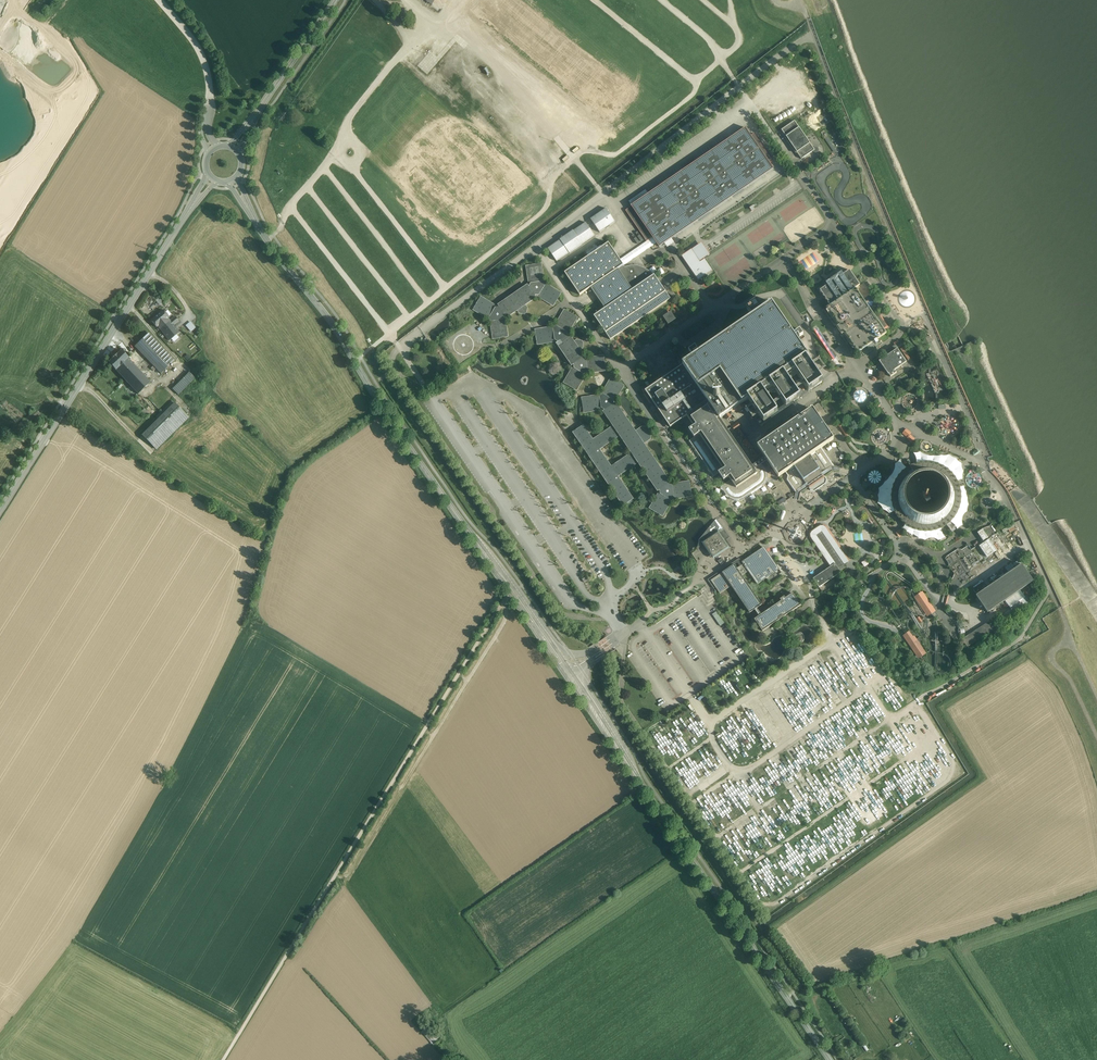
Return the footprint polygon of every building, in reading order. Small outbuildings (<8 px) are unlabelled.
[(811,149),(793,122),(779,131),(784,137),(785,139),(789,144),(790,147),(791,147),(794,152),(796,154),(800,160),(811,153),(813,151),(811,149)] [(652,237),(659,248),(774,169),(769,162),(771,161),(753,134),(750,137),(745,129),(695,163),(693,160),(687,164),(690,167),(625,211),(646,242),(652,237)] [(837,151),(828,138),(825,140),(834,153),(837,151)] [(606,209),(591,219),(600,233),(615,222),(606,209)] [(560,240),(548,249),(557,261),(569,253),(583,244),(582,244),(595,235),(586,223),(574,231),(573,231),(560,240)] [(710,254),(702,242),(692,249),(700,261),(710,254)] [(632,290),(618,269),(624,265),(608,243),(565,273),(580,295),(591,288),(605,308),(594,316),(610,340),(671,299),(654,275),(652,276),(632,290)] [(692,249),(691,249),(682,256),(698,280),(713,270),(705,259),(700,262),(700,261),(692,249)] [(806,257),(811,266),(815,263),(811,254),(806,257)] [(838,254),(834,263),(839,265),(842,256),(838,254)] [(499,305),(500,308),(498,308),(496,308),(496,307),(481,298),(478,303),(474,310),(489,319),(490,318),(491,319),(492,321),(491,321),(493,339),(500,338),(508,337),(505,319),(504,319),(504,317),(505,315),(507,317),(518,310),(520,313),(524,314),(525,313),(526,313),(527,308),(525,305),(536,298),(534,296),(536,295),(539,295),(538,296),(553,306),(557,298),(561,293),(545,284),(545,285),(544,284),(542,282),(544,282),(541,264),(534,265),(527,267),(529,284),(531,284),(530,286),(529,288),(528,286),(499,305)] [(638,266),(632,265),(625,267),(624,265),(618,269),(632,290),(652,276),(649,271),(643,268),(638,266)] [(845,271),(838,276),(837,273),(824,281),(820,284),(823,287),(817,291),(827,306),(828,305),(854,289),(855,288),(856,287),(845,271)] [(877,319),(855,288),(854,289),(828,305),(827,306),(826,306),(838,325),(836,326),(839,331),(842,335),(844,334),(857,353),(886,333),(881,326),(877,319)] [(160,297),(157,300),(162,305),(165,302),(160,297)] [(753,317),(732,332),(730,329),(718,338),(720,340),(696,356),(694,352),(698,350),(695,346),(689,351),(691,354),(694,358),(683,365),(708,402),(711,406),(719,419),(720,419),(724,416),(729,413),(737,407),(742,404),(748,400),(764,422),(777,413),(764,393),(773,388),(786,407),(800,398),(787,378),(795,372),(808,392),(822,382),(806,358),(808,357),(794,337),(798,334),(799,337),(803,335),(800,329),(796,332),(792,334),(770,301),(760,307),(756,302),(746,308),(753,317)] [(574,342),(569,335),(567,337),(567,335),(567,332),(568,333),(577,318),(571,314),(564,310),(555,326),(557,326),(555,327),(553,328),(553,327),(536,330),(537,337),(538,344),(556,341),(555,340),(557,341),(559,342),(557,343),(572,365),(574,364),(574,366),(574,368),(573,367),(564,383),(570,386),(577,390),(586,375),(585,374),(586,373),(588,372),(588,373),(606,370),(604,362),(603,356),(586,359),(586,360),(584,359),(582,359),(584,357),(579,350),(582,348),(583,343),(582,342),(582,341),(577,340),(574,342)] [(158,327),(168,319),(169,318),(164,311),(151,321),(156,328),(158,327)] [(887,323),(882,315),(877,319),(881,326),(887,323)] [(169,341),(173,338),(179,333),(174,326),(179,321),(175,317),(170,321),(168,319),(158,327),(166,337),(169,341)] [(148,333),(135,347),(161,374),(175,361),(148,333)] [(431,345),(426,338),(422,341),(427,348),(431,345)] [(894,350),(876,362),(885,375),(887,378),(893,373),(891,371),(903,363),(894,350)] [(116,370),(128,359),(129,358),(121,351),(117,355),(117,354),(113,358),(113,359),(109,363),(116,371),(116,370)] [(128,359),(116,370),(139,394),(151,383),(128,359)] [(683,365),(645,391),(665,420),(670,427),(687,416),(708,402),(683,365)] [(195,378),(189,372),(172,389),(178,395),(195,378)] [(651,434),(649,431),(647,428),(642,427),(635,432),(616,403),(614,405),(614,403),(614,401),(615,401),(624,386),(617,382),(611,379),(602,394),(603,394),(602,395),(600,397),(600,395),(582,398),(583,405),(585,413),(602,410),(602,409),(604,409),(606,410),(604,412),(614,426),(593,440),(583,426),(574,433),(623,505),(633,499),(617,476),(638,462),(658,491),(660,489),(660,491),(660,494),(659,493),(650,508),(656,512),(663,516),(672,500),(670,500),(672,499),(674,498),(674,499),(691,496),(690,489),(689,482),(671,485),(672,486),(670,485),(668,484),(670,483),(643,444),(650,439),(651,434)] [(862,400),(860,390),(851,393),(854,403),(862,400)] [(159,419),(142,435),(156,449),(179,427),(188,418),(172,401),(156,417),(159,419)] [(727,430),(720,419),(719,419),(711,406),(708,402),(687,416),(694,427),(689,430),(692,435),(694,438),(698,435),(699,434),(724,470),(722,471),(718,473),(721,476),(724,481),(727,478),(729,477),(731,481),(736,488),(757,474),(754,470),(750,463),(732,437),(727,430)] [(831,414),(835,411),(830,405),(826,408),(831,414)] [(40,414),(36,409),(16,428),(20,432),(31,423),(35,418),(40,414)] [(813,409),(757,446),(770,465),(767,468),(774,478),(777,476),(779,477),(784,473),(792,468),(801,481),(819,469),(810,456),(819,449),(822,448),(834,440),(813,409)] [(747,437),(744,437),(739,428),(741,427),(738,423),(727,430),(732,437),(750,463),(759,457),(756,453),(751,446),(746,439),(747,437)] [(911,442),(915,438),(906,429),(902,433),(911,442)] [(724,470),(699,434),(698,435),(694,438),(688,442),(713,477),(718,473),(722,471),(724,470)] [(795,491),(796,490),(798,491),(800,493),(806,489),(809,492),(813,492),(825,485),(825,481),(823,477),(832,471),(832,469),(832,467),(819,449),(810,456),(819,469),(801,481),(792,468),(784,473),(787,477),(786,481),(793,491),(794,493),(795,491)] [(915,454),(912,454),(914,458),(915,461),(915,464),(920,463),(926,463),(933,464),(939,466),(944,469),(948,473),(952,477),(954,480),(955,483),(957,482),(959,481),(961,481),(961,479),(961,476),(962,474),(961,472),(961,470),(960,468),(961,464),(959,464),(957,463),(955,461),(954,459),(953,460),(951,459),(950,458),(949,456),(947,456),(945,457),(942,457),(940,457),(938,457),(936,458),(933,457),(932,458),(930,458),(927,458),(925,457),(923,455),(920,453),(919,454),(916,454),(915,454)] [(900,463),(900,460),(899,462),(899,463),(898,464),(896,464),(895,464),(896,466),(895,467),(895,469),(895,470),(894,471),(893,471),(893,474),(892,475),(891,476),(890,477),(889,478),(888,480),(887,481),(886,482),(885,483),(884,483),(884,484),(883,485),(882,486),(881,487),(880,488),(879,488),(879,490),(879,491),(878,493),(878,494),(877,496),(877,497),(877,498),(878,500),(878,501),(878,503),(878,504),(879,505),(880,505),(880,506),(881,507),(881,508),(882,510),(882,511),(883,511),(885,512),(886,512),(887,513),(888,514),(888,515),(890,515),(888,512),(887,510),(886,506),(885,502),(885,498),(885,495),(886,492),(888,488),(889,485),(891,482),(894,478),(896,475),(898,473),(900,472),(904,469),(902,467),(901,465),(900,463)] [(757,474),(736,488),(731,481),(720,488),(725,496),(729,499),(734,501),(739,501),(744,499),(762,487),(766,483),(768,478),(767,473),(766,469),(762,464),(754,470),(757,474)] [(928,468),(924,468),(921,468),(917,468),(915,469),(913,469),(910,470),(908,471),(906,472),(905,473),(903,474),(902,475),(901,477),(899,479),(898,480),(896,482),(895,484),(894,486),(893,488),(893,489),(892,491),(892,493),(892,494),(892,496),(891,499),(892,501),(892,503),(892,504),(892,506),(893,507),(894,509),(894,511),(895,513),(896,515),(898,517),(899,518),(901,520),(902,521),(904,522),(905,523),(907,524),(909,525),(911,526),(912,527),(915,527),(917,528),(920,528),(923,528),(927,528),(930,527),(933,526),(935,525),(938,524),(939,522),(941,521),(942,520),(944,519),(945,517),(947,515),(948,513),(949,512),(950,510),(950,508),(951,506),(951,504),(952,503),(952,501),(952,499),(952,497),(952,495),(952,493),(951,491),(951,489),(950,487),(949,485),(948,483),(947,481),(945,478),(943,477),(941,475),(940,474),(938,472),(936,471),(934,471),(932,470),(930,469),(928,468)] [(868,483),(877,482),(876,471),(867,471),(868,483)] [(958,488),(957,488),(957,489),(958,492),(958,494),(958,496),(958,498),(958,501),(958,503),(957,506),(957,508),(956,511),(955,513),(954,515),(952,517),(950,520),(948,522),(947,524),(948,524),(949,524),(951,525),(952,526),(954,527),(955,530),(956,531),(957,529),(958,528),(960,527),(961,526),(962,526),(961,524),(961,522),(961,520),(961,517),(962,516),(963,515),(964,513),(965,513),(967,512),(966,511),(966,509),(966,508),(967,507),(967,506),(967,505),(966,503),(966,502),(967,500),(967,499),(966,497),(965,496),(965,495),(965,493),(964,492),(963,490),(962,489),(963,487),(961,488),(960,488),(958,488)] [(939,531),(938,529),(936,530),(935,531),(933,532),(931,533),(928,533),(926,533),(923,534),(921,533),(918,533),(915,533),(912,532),(910,531),(907,530),(905,528),(903,527),(902,526),(902,527),(902,528),(902,529),(903,530),(904,531),(905,533),(905,534),(907,534),(909,535),(910,536),(911,537),(913,537),(915,538),(916,539),(916,541),(918,540),(920,540),(922,540),(923,541),(925,542),(926,541),(928,540),(930,540),(932,539),(934,540),(936,540),(938,541),(939,542),(940,541),(942,540),(943,539),(945,539),(943,538),(942,537),(941,535),(940,533),(939,531)] [(1001,529),(971,550),(968,545),(962,550),(965,554),(962,556),(958,549),(947,556),(948,557),(946,559),(949,565),(958,579),(959,578),(962,584),(974,576),(970,570),(1010,543),(1009,542),(1007,543),(1007,542),(1005,543),(998,533),(1002,530),(1001,529)] [(988,537),(982,529),(977,533),(983,541),(988,537)] [(712,536),(702,543),(707,551),(713,559),(716,557),(717,556),(723,552),(730,548),(718,531),(712,536)] [(835,564),(813,579),(819,587),(841,572),(840,571),(846,566),(822,531),(815,535),(835,564)] [(742,562),(743,564),(748,572),(757,585),(779,569),(764,547),(742,562)] [(740,558),(708,580),(714,590),(716,588),(720,594),(731,586),(750,613),(755,610),(759,616),(754,619),(763,631),(801,605),(793,593),(785,598),(784,596),(780,599),(782,601),(761,615),(757,608),(762,605),(742,576),(748,572),(743,564),(742,562),(740,558)] [(1018,564),(973,595),(985,613),(1030,581),(1018,564)] [(918,595),(915,597),(927,617),(931,615),(936,612),(933,607),(922,592),(918,595)] [(716,612),(712,615),(720,626),(724,623),(716,612)] [(991,620),(962,639),(967,647),(996,628),(991,620)] [(909,633),(903,637),(918,660),(923,657),(926,654),(914,636),(912,638),(909,633)] [(853,734),(865,753),(875,746),(863,728),(853,734)] [(899,746),(908,762),(917,757),(908,741),(899,746)] [(921,768),(922,770),(926,767),(923,761),(914,766),(916,770),(921,768)] [(911,776),(908,778),(916,790),(919,788),(911,776)] [(907,796),(913,792),(905,779),(899,783),(907,796)] [(835,800),(830,803),(838,814),(842,811),(835,800)] [(841,822),(828,829),(831,833),(843,827),(841,822)] [(847,825),(855,837),(858,835),(850,822),(847,825)] [(431,1024),(423,1031),(434,1044),(442,1037),(431,1024)]
